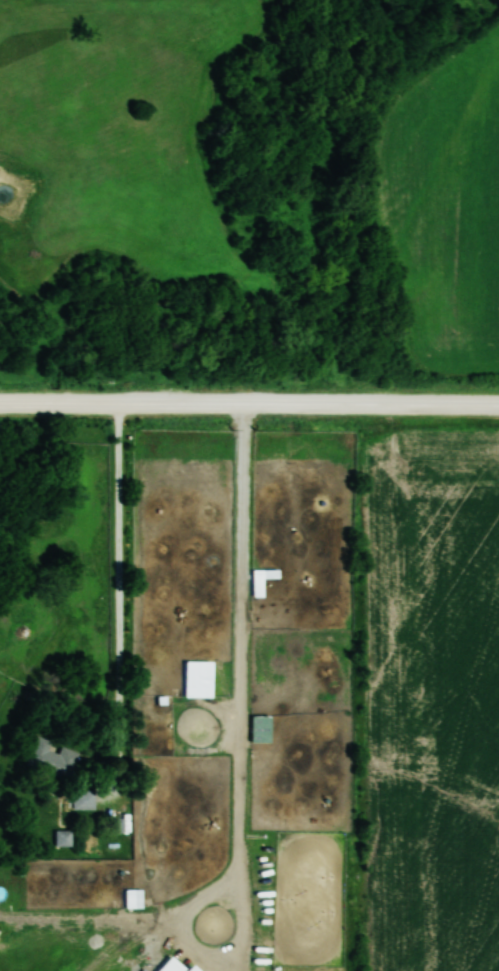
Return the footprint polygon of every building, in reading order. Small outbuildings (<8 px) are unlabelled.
[(77,752),(60,746),(58,751),(50,748),(52,742),(36,735),(22,771),(64,787),(77,752)] [(72,809),(94,809),(94,790),(72,790),(72,809)]
